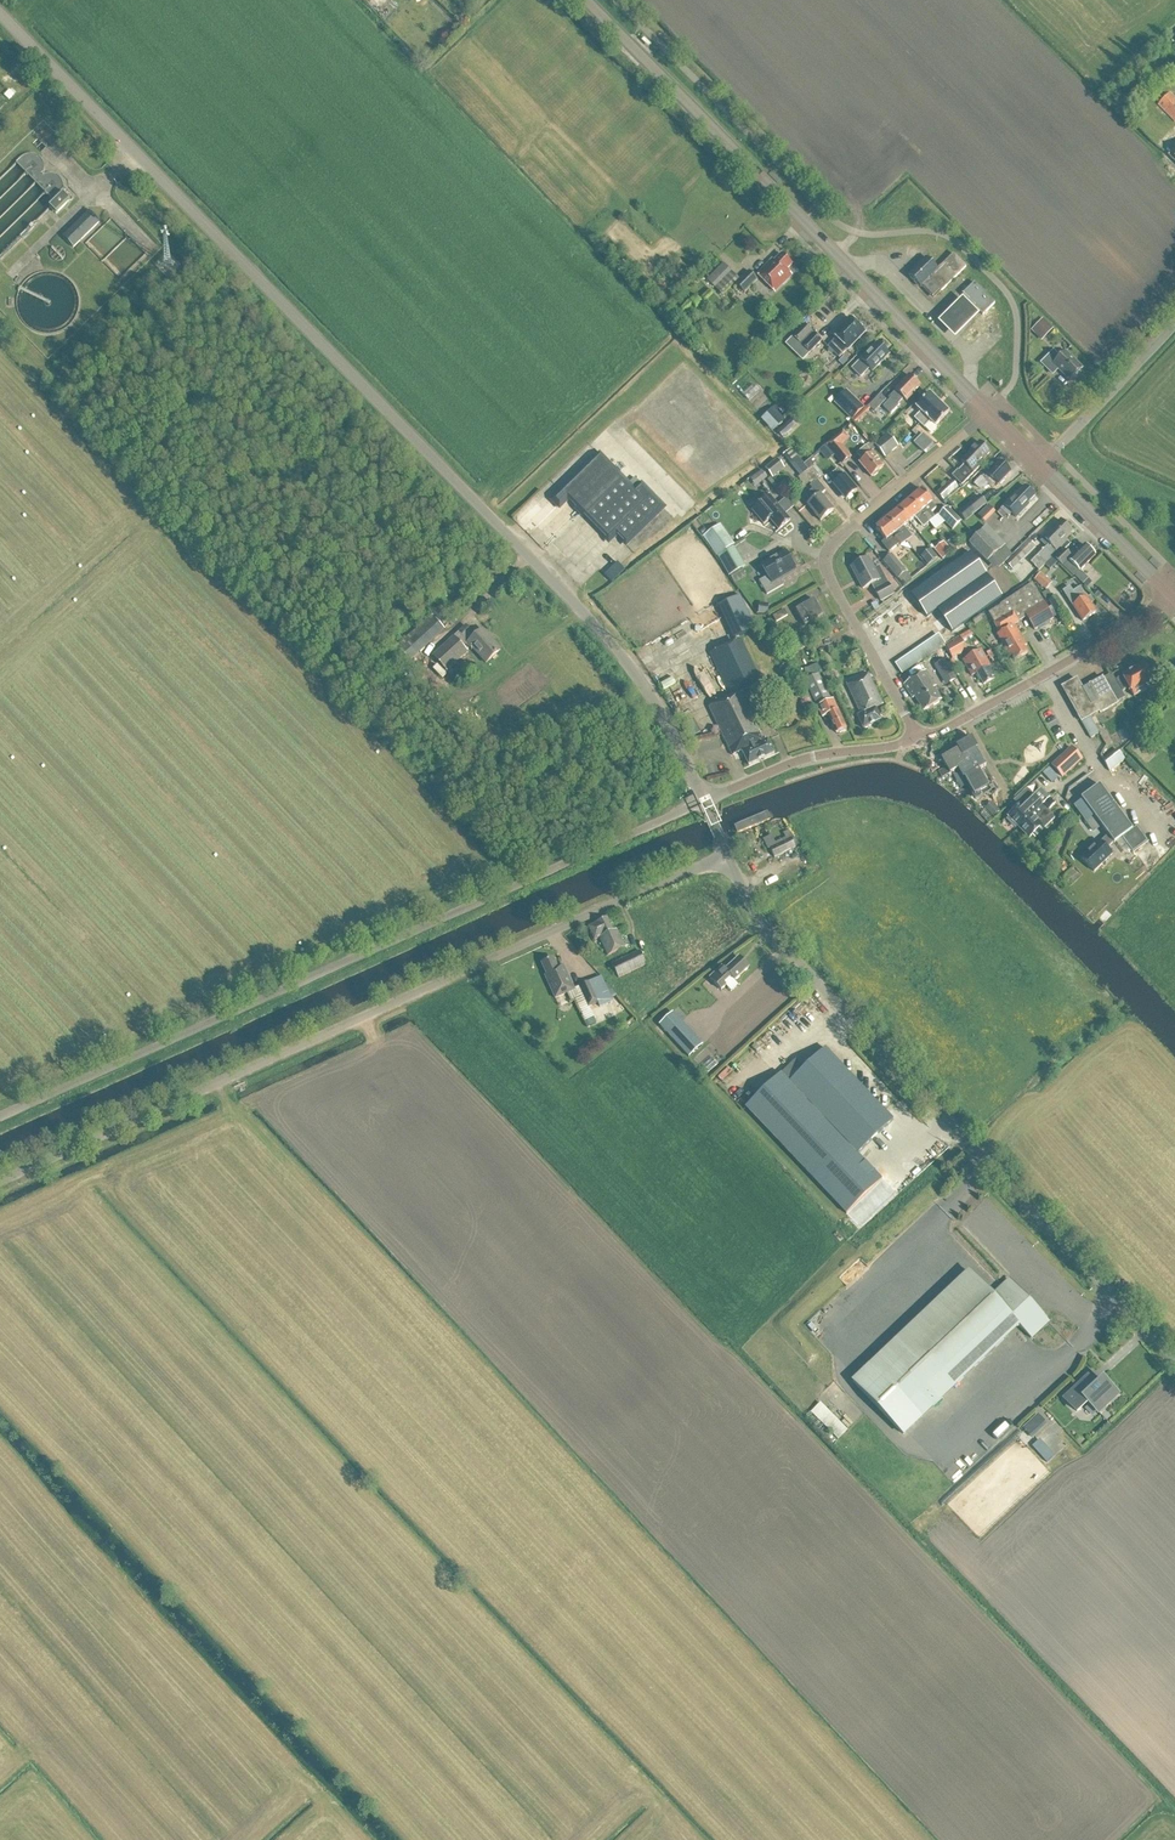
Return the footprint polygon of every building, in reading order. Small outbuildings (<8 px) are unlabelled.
[(1170,94),(1158,105),(1174,123),(1174,99),(1170,94)] [(43,177),(44,176),(45,174),(45,172),(45,169),(44,166),(43,164),(42,161),(37,157),(34,156),(31,156),(29,156),(25,157),(23,159),(17,165),(55,204),(50,209),(56,215),(63,208),(61,206),(72,196),(65,189),(64,187),(64,184),(63,182),(61,180),(59,178),(56,176),(53,176),(50,176),(47,176),(43,177)] [(73,249),(100,223),(90,212),(63,238),(73,249)] [(792,265),(782,256),(772,265),(770,263),(757,276),(775,293),(791,276),(786,271),(792,265)] [(940,294),(966,268),(954,256),(938,271),(926,259),(909,276),(921,288),(922,287),(933,298),(938,293),(940,294)] [(715,290),(732,273),(724,265),(707,281),(715,290)] [(745,295),(758,281),(748,272),(735,285),(745,295)] [(983,317),(995,305),(975,284),(962,296),(983,317)] [(978,318),(962,301),(939,324),(955,340),(978,318)] [(848,351),(865,334),(850,319),(833,337),(836,340),(827,348),(839,360),(847,351),(848,351)] [(1041,342),(1053,330),(1042,320),(1031,331),(1041,342)] [(810,355),(822,342),(805,326),(792,338),(810,355)] [(889,355),(878,344),(871,352),(870,351),(860,361),(861,362),(852,370),(861,379),(869,370),(870,370),(873,373),(889,355)] [(1059,359),(1053,353),(1042,365),(1052,375),(1058,369),(1070,381),(1081,370),(1065,354),(1059,359)] [(906,402),(914,394),(914,393),(920,387),(909,377),(895,391),(896,392),(888,399),(890,401),(883,408),(890,415),(898,407),(897,406),(903,399),(906,402)] [(754,384),(745,392),(751,398),(760,390),(754,384)] [(864,409),(846,391),(833,404),(852,422),(864,409)] [(919,424),(939,404),(930,395),(916,409),(921,414),(915,420),(919,424)] [(874,413),(885,401),(879,396),(868,408),(874,413)] [(939,404),(919,424),(924,429),(930,423),(935,427),(949,414),(939,404)] [(774,430),(783,422),(773,411),(764,419),(774,430)] [(785,439),(800,424),(795,419),(779,433),(785,439)] [(850,440),(843,432),(826,446),(842,466),(851,458),(842,446),(850,440)] [(885,459),(899,447),(888,435),(875,446),(885,459)] [(936,444),(925,435),(916,444),(927,454),(936,444)] [(974,474),(972,472),(990,454),(979,443),(961,462),(965,466),(958,473),(957,472),(952,477),(962,487),(974,474)] [(871,454),(866,447),(857,455),(863,461),(859,464),(871,478),(883,469),(877,461),(878,460),(873,453),(871,454)] [(804,466),(801,462),(792,451),(786,455),(812,486),(810,487),(813,491),(806,496),(811,503),(807,506),(821,522),(834,511),(821,496),(826,492),(817,482),(823,477),(814,466),(817,463),(813,458),(804,466)] [(622,476),(601,455),(554,501),(561,509),(569,501),(582,515),(622,476)] [(785,470),(778,460),(766,470),(774,479),(785,470)] [(995,484),(998,486),(1010,473),(999,463),(983,480),(980,478),(973,485),(978,489),(984,489),(988,485),(991,488),(995,484)] [(762,469),(750,479),(756,487),(769,477),(762,469)] [(846,501),(857,492),(839,470),(831,477),(837,484),(834,486),(846,501)] [(582,515),(609,542),(616,535),(626,546),(664,509),(635,479),(630,484),(622,476),(582,515)] [(956,489),(950,481),(935,495),(942,502),(956,489)] [(1035,497),(1025,487),(1018,495),(1016,493),(1004,506),(1004,507),(998,514),(1003,520),(1007,516),(1008,517),(1012,514),(1016,519),(1029,506),(1028,504),(1035,497)] [(911,501),(929,523),(935,519),(931,514),(937,509),(932,504),(932,503),(922,491),(911,501)] [(979,496),(957,514),(965,523),(987,505),(979,496)] [(769,497),(752,512),(764,526),(770,520),(779,531),(790,521),(769,497)] [(924,528),(929,523),(911,501),(899,511),(909,523),(918,515),(921,518),(918,521),(924,528)] [(990,505),(978,513),(985,522),(997,513),(990,505)] [(952,531),(961,522),(947,509),(939,517),(952,531)] [(900,530),(909,523),(899,511),(888,520),(906,543),(912,538),(906,531),(903,533),(900,530)] [(899,548),(906,543),(888,520),(876,530),(885,541),(882,545),(889,553),(898,546),(899,548)] [(1057,552),(1067,542),(1065,539),(1072,533),(1061,522),(1041,542),(1047,548),(1031,563),(1039,571),(1055,556),(1054,554),(1056,552),(1057,552)] [(717,558),(735,546),(721,526),(703,538),(717,558)] [(987,563),(1004,547),(986,528),(969,544),(987,563)] [(1028,540),(1005,563),(1012,571),(1036,547),(1028,540)] [(943,560),(953,551),(944,541),(934,550),(943,560)] [(1080,571),(1095,557),(1085,546),(1072,558),(1065,550),(1056,559),(1068,572),(1069,571),(1082,585),(1088,579),(1080,571)] [(730,578),(746,568),(734,549),(718,558),(730,578)] [(921,557),(928,566),(937,558),(930,549),(921,557)] [(767,596),(783,586),(779,579),(796,569),(786,552),(762,566),(768,577),(759,582),(767,596)] [(971,554),(911,596),(925,616),(927,618),(937,611),(952,633),(1002,598),(971,554)] [(905,574),(906,573),(892,556),(883,563),(897,580),(905,574)] [(874,570),(868,559),(851,568),(863,590),(873,584),(877,591),(875,592),(881,602),(894,595),(888,584),(879,568),(874,570)] [(617,564),(605,576),(612,584),(625,571),(617,564)] [(905,574),(897,580),(903,586),(910,580),(905,574)] [(1046,591),(1052,584),(1040,574),(1034,581),(1046,591)] [(1053,620),(1032,585),(999,606),(1000,607),(989,614),(995,624),(994,624),(1000,634),(997,636),(1010,658),(1011,657),(1015,662),(1027,654),(1024,648),(1026,646),(1014,626),(1027,619),(1034,631),(1053,620)] [(1102,587),(1093,596),(1104,606),(1112,598),(1102,587)] [(1072,594),(1069,589),(1063,593),(1083,622),(1096,613),(1090,605),(1091,604),(1088,599),(1087,600),(1080,589),(1072,594)] [(1042,595),(1047,603),(1054,599),(1052,595),(1051,596),(1048,591),(1042,595)] [(1055,612),(1061,608),(1055,599),(1049,603),(1055,612)] [(823,616),(814,600),(796,611),(805,627),(823,616)] [(776,623),(788,616),(785,611),(773,617),(776,623)] [(403,670),(446,631),(432,616),(389,655),(403,670)] [(726,630),(732,641),(751,631),(746,620),(726,630)] [(476,638),(466,627),(433,657),(447,672),(468,653),(467,652),(472,648),(487,664),(501,651),(483,631),(476,638)] [(958,639),(959,641),(946,649),(953,660),(968,651),(962,641),(973,634),(971,631),(958,639)] [(895,662),(901,673),(947,645),(940,634),(895,662)] [(754,667),(740,640),(710,655),(731,697),(709,708),(733,756),(742,752),(749,766),(774,753),(768,740),(763,742),(758,732),(759,731),(741,693),(762,683),(762,684),(770,681),(761,664),(754,667)] [(983,686),(992,680),(991,678),(994,676),(989,667),(990,666),(981,651),(963,662),(972,677),(977,674),(983,686)] [(946,686),(956,681),(946,661),(936,666),(946,686)] [(435,663),(431,667),(448,684),(452,680),(435,663)] [(1103,680),(1116,704),(1125,699),(1122,693),(1129,689),(1133,698),(1145,691),(1144,689),(1154,683),(1144,666),(1130,673),(1129,672),(1121,677),(1122,678),(1116,681),(1112,675),(1103,680)] [(830,687),(838,684),(833,672),(825,675),(830,687)] [(941,701),(932,687),(934,686),(926,672),(904,686),(913,699),(915,698),(924,712),(941,701)] [(831,701),(819,674),(806,680),(823,718),(828,716),(836,734),(846,730),(833,700),(831,701)] [(869,677),(868,675),(847,686),(861,716),(857,717),(863,730),(881,722),(875,710),(883,706),(871,680),(873,679),(871,676),(869,677)] [(1116,704),(1103,680),(1102,679),(1082,690),(1077,680),(1062,689),(1091,739),(1099,734),(1090,718),(1099,713),(1100,714),(1117,705),(1116,704)] [(958,771),(980,758),(971,740),(958,747),(960,750),(942,761),(946,769),(950,775),(958,771)] [(1082,756),(1060,770),(1068,783),(1090,768),(1082,756)] [(979,771),(984,768),(985,767),(980,758),(958,771),(973,797),(989,789),(979,771)] [(1042,774),(1051,784),(1058,778),(1049,768),(1042,774)] [(946,769),(938,773),(942,780),(950,775),(946,769)] [(1133,831),(1099,786),(1081,799),(1108,836),(1100,843),(1099,842),(1081,859),(1094,873),(1112,856),(1106,850),(1113,843),(1114,844),(1122,839),(1133,853),(1147,843),(1136,828),(1133,831)] [(1031,816),(1042,806),(1033,797),(1028,801),(1027,800),(1021,805),(1008,817),(1019,828),(1031,816)] [(984,809),(991,818),(998,812),(991,803),(984,809)] [(1031,816),(1019,828),(1029,839),(1042,827),(1044,830),(1055,820),(1042,806),(1031,816)] [(770,822),(766,813),(735,826),(738,835),(770,822)] [(793,839),(793,840),(789,832),(783,834),(785,839),(775,844),(771,836),(763,840),(768,850),(770,849),(775,859),(798,848),(793,839)] [(1084,911),(1096,924),(1107,913),(1095,900),(1084,911)] [(614,932),(607,919),(588,927),(595,941),(599,938),(608,956),(625,948),(617,930),(614,932)] [(619,978),(646,965),(640,952),(612,965),(619,978)] [(590,1008),(601,1002),(593,982),(579,988),(574,991),(563,966),(558,969),(553,959),(542,964),(547,976),(545,977),(555,999),(567,994),(571,1004),(576,1001),(585,1023),(588,1022),(591,1028),(597,1025),(590,1008)] [(735,982),(749,969),(740,959),(727,971),(723,966),(709,980),(721,994),(728,988),(725,985),(732,979),(735,982)] [(686,1029),(709,1008),(699,997),(676,1019),(686,1029)] [(670,1012),(656,1025),(686,1058),(700,1045),(686,1029),(676,1019),(670,1012)] [(892,1121),(825,1050),(804,1070),(789,1084),(781,1075),(746,1108),(846,1214),(882,1181),(857,1155),(892,1121)] [(795,1062),(781,1075),(789,1084),(804,1070),(795,1062)] [(992,1297),(969,1273),(855,1380),(905,1433),(1018,1326),(1031,1339),(1046,1324),(1034,1311),(1035,1309),(1009,1281),(992,1297)] [(1096,1387),(1088,1378),(1065,1400),(1077,1412),(1087,1402),(1098,1414),(1118,1396),(1103,1380),(1096,1387)] [(839,1441),(848,1431),(828,1411),(819,1420),(839,1441)] [(1032,1440),(1047,1425),(1037,1415),(1022,1429),(1032,1440)]
